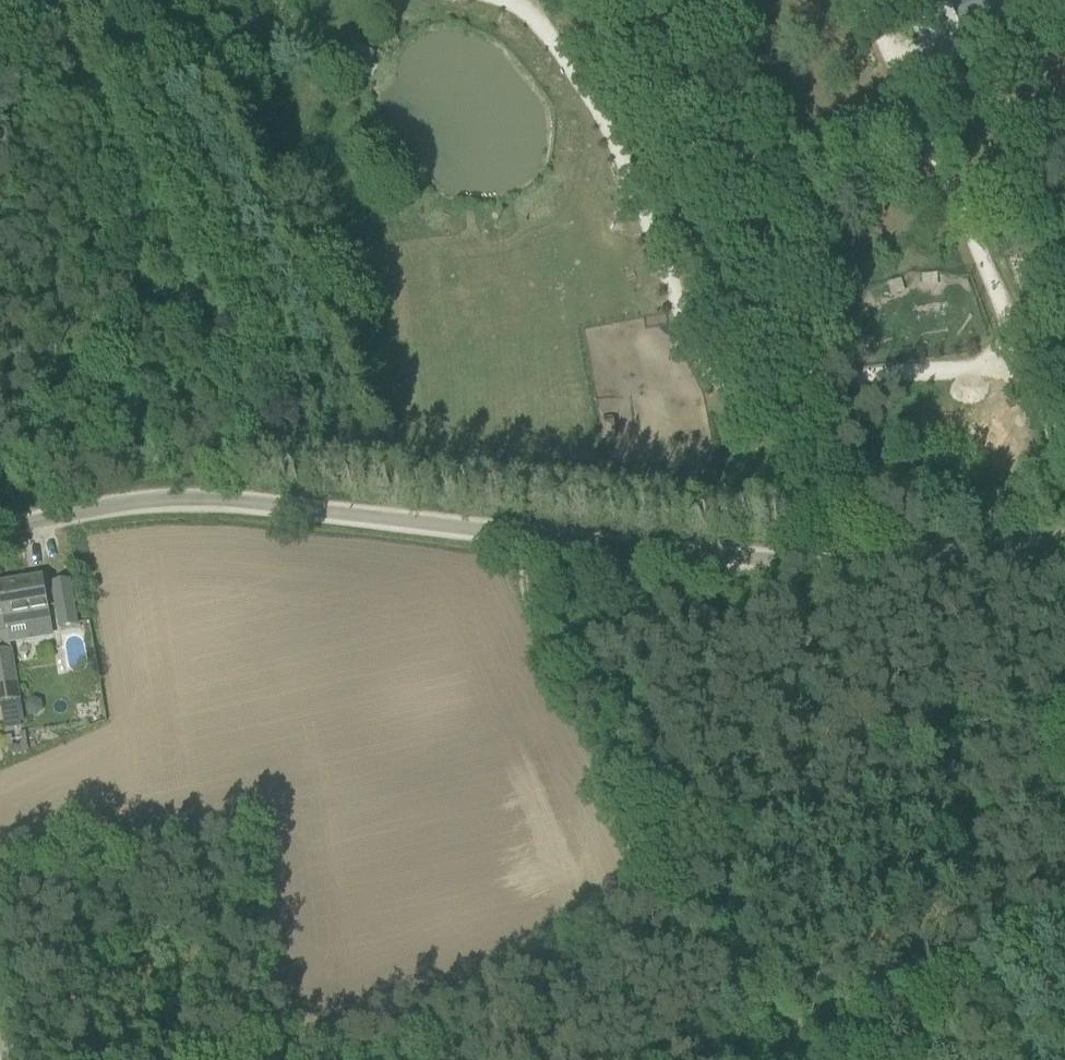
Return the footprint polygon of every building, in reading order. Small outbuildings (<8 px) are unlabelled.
[(964,34),(1031,0),(947,0),(964,34)] [(1011,83),(1023,107),(1064,87),(1064,57),(1011,83)] [(1025,307),(1045,298),(1020,244),(1001,253),(1025,307)] [(43,577),(2,584),(9,629),(29,626),(31,641),(53,638),(50,623),(43,577)] [(69,581),(51,584),(59,628),(76,625),(69,581)] [(9,629),(2,584),(0,584),(0,631),(9,629)] [(16,677),(11,651),(0,653),(0,704),(1,704),(4,726),(22,723),(19,700),(20,700),(16,677)]
